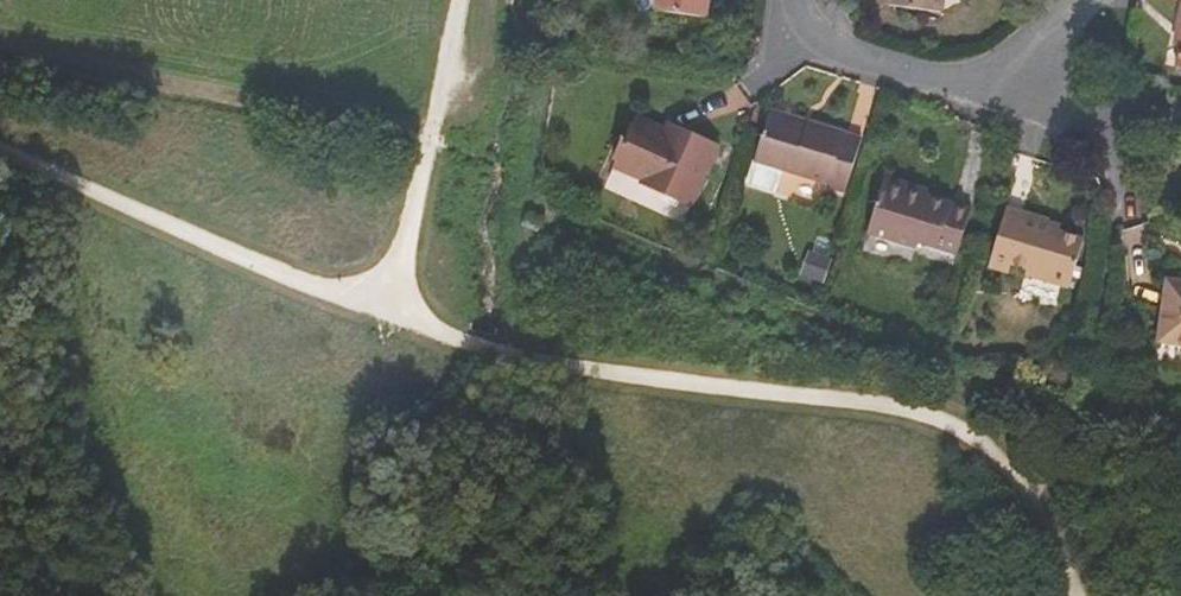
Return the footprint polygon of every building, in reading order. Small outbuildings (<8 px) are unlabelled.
[(654,10),(706,17),(709,0),(656,0),(654,10)] [(877,3),(942,12),(943,0),(877,0),(877,3)] [(798,118),(769,109),(768,114),(796,122),(798,118)] [(768,114),(746,184),(769,191),(776,168),(829,184),(827,187),(847,193),(862,138),(798,118),(796,122),(768,114)] [(719,144),(669,121),(662,134),(649,128),(652,123),(635,115),(612,165),(642,179),(639,185),(691,207),(719,144)] [(669,121),(655,115),(652,123),(649,128),(662,134),(669,121)] [(912,190),(914,185),(884,176),(867,233),(916,248),(918,243),(957,255),(972,209),(926,195),(912,190)] [(928,189),(914,185),(912,190),(926,195),(928,189)] [(1048,218),(1006,205),(991,257),(1011,263),(1013,263),(1027,268),(1025,275),(1070,288),(1084,238),(1045,227),(1048,218)] [(547,217),(530,211),(524,227),(540,234),(547,217)] [(823,284),(832,259),(809,250),(800,276),(823,284)] [(1011,263),(991,257),(988,268),(1008,274),(1011,263)] [(1167,279),(1158,341),(1180,345),(1180,281),(1167,279)]
